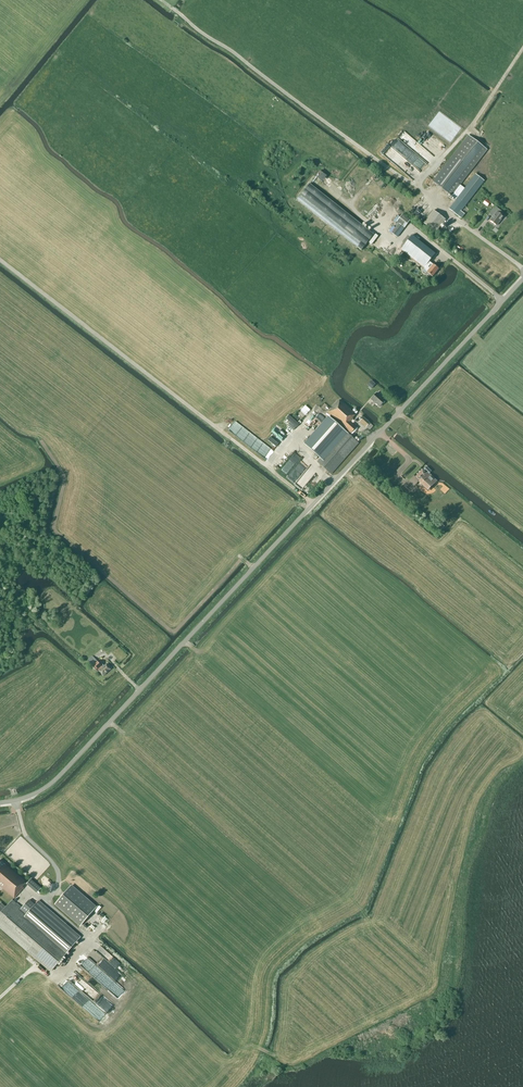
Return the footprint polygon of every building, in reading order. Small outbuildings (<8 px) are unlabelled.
[(460,185),(487,150),(468,135),(433,181),(456,199),(449,209),(461,218),(465,214),(461,211),(484,181),(476,174),(464,188),(460,185)] [(323,181),(328,174),(320,169),(315,176),(323,181)] [(297,199),(361,250),(373,235),(309,184),(297,199)] [(423,209),(427,204),(423,201),(418,206),(423,209)] [(503,217),(499,214),(501,211),(495,206),(493,209),(492,209),(489,214),(493,217),(490,220),(497,225),(503,217)] [(445,219),(433,210),(423,223),(435,232),(445,219)] [(396,222),(399,224),(404,228),(410,221),(402,214),(396,222)] [(404,228),(399,224),(392,233),(397,237),(404,228)] [(433,248),(415,234),(411,239),(408,237),(399,248),(424,268),(423,269),(427,272),(432,277),(439,269),(433,264),(433,265),(431,263),(438,254),(434,251),(435,249),(433,248)] [(390,256),(392,253),(385,247),(383,250),(390,256)] [(379,407),(385,401),(377,393),(371,399),(379,407)] [(358,428),(356,427),(351,422),(353,419),(352,418),(358,411),(354,408),(352,410),(345,404),(344,404),(339,400),(328,413),(346,428),(344,431),(345,431),(330,448),(317,462),(331,474),(344,459),(358,443),(351,436),(358,428)] [(305,404),(300,410),(306,415),(312,409),(305,404)] [(370,430),(373,426),(362,416),(359,420),(370,430)] [(332,443),(340,435),(332,427),(324,436),(332,443)] [(286,476),(300,487),(313,470),(306,465),(296,477),(289,472),(286,476)] [(428,475),(431,471),(427,467),(423,470),(422,470),(415,477),(420,481),(427,488),(434,481),(428,475)] [(315,475),(309,482),(314,486),(320,479),(315,475)] [(103,648),(97,651),(101,658),(106,655),(103,648)] [(110,660),(115,657),(112,652),(107,655),(110,660)] [(100,664),(95,658),(93,656),(88,660),(90,663),(99,673),(100,672),(103,676),(110,668),(106,664),(104,665),(101,662),(100,664)] [(23,889),(24,887),(23,886),(26,882),(0,860),(0,896),(9,904),(6,907),(5,906),(4,906),(3,906),(2,906),(1,905),(1,906),(0,906),(0,927),(36,958),(51,971),(81,937),(65,924),(38,901),(28,913),(17,903),(16,904),(12,900),(17,894),(23,889)] [(41,888),(31,879),(26,884),(37,893),(41,888)] [(80,926),(97,907),(71,885),(54,904),(80,926)] [(117,979),(122,974),(118,970),(113,974),(117,979)] [(72,997),(90,1011),(96,1004),(91,1000),(89,1000),(87,1003),(85,1002),(82,1002),(81,1000),(80,995),(82,993),(81,993),(78,996),(76,994),(76,993),(72,993),(72,997)] [(104,1008),(108,1011),(112,1006),(109,1003),(104,1008)]
